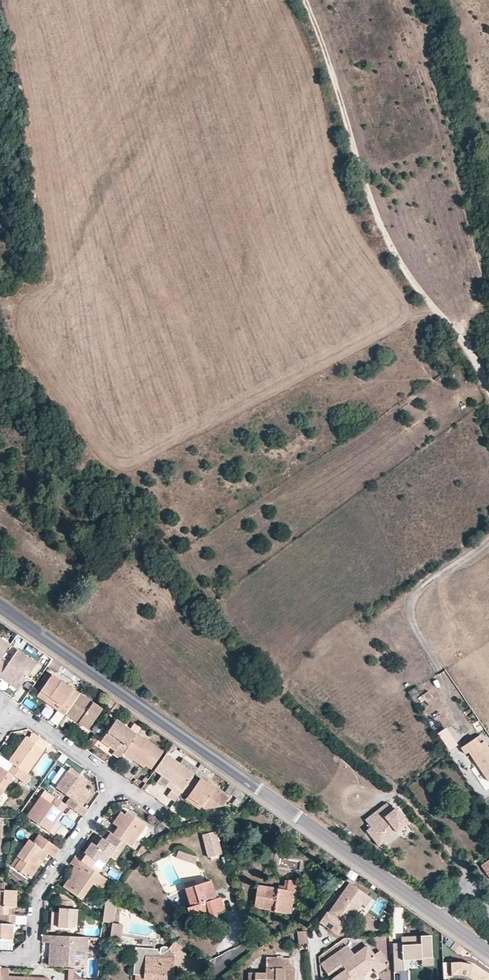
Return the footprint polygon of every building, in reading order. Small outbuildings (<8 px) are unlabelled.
[(1,657),(10,645),(0,638),(0,659),(1,657)] [(0,659),(0,676),(3,672),(13,679),(10,684),(18,690),(36,663),(17,650),(9,662),(1,657),(0,659)] [(52,659),(47,665),(57,672),(61,666),(52,659)] [(0,676),(0,677),(10,684),(13,679),(3,672),(0,676)] [(80,693),(52,674),(37,695),(64,715),(66,713),(80,693)] [(423,705),(433,698),(428,691),(418,699),(423,705)] [(80,693),(66,713),(88,729),(102,709),(80,693)] [(107,698),(103,704),(111,710),(115,703),(107,698)] [(117,714),(122,708),(115,703),(111,710),(117,714)] [(447,705),(434,714),(440,724),(453,714),(447,705)] [(130,729),(116,719),(100,740),(115,750),(112,753),(119,758),(124,753),(125,751),(137,733),(141,728),(134,723),(130,729)] [(438,733),(449,753),(458,748),(447,728),(438,733)] [(31,777),(27,774),(27,773),(45,747),(47,749),(50,745),(33,733),(28,738),(26,736),(8,761),(13,764),(8,772),(14,776),(26,784),(31,777)] [(137,733),(125,751),(145,765),(151,769),(163,752),(137,733)] [(475,738),(479,744),(483,741),(479,735),(475,738)] [(483,741),(479,744),(475,738),(461,747),(465,754),(469,752),(488,781),(488,749),(483,741)] [(169,756),(176,746),(173,744),(166,753),(169,756)] [(125,751),(124,753),(144,767),(145,765),(125,751)] [(170,781),(175,784),(171,789),(167,795),(175,801),(182,792),(193,776),(194,774),(179,763),(169,756),(166,753),(154,770),(170,781)] [(183,758),(179,763),(194,774),(198,769),(183,758)] [(0,766),(0,796),(5,789),(14,776),(8,772),(0,766)] [(91,792),(84,788),(84,787),(86,784),(77,778),(80,775),(70,768),(55,788),(69,797),(65,804),(67,805),(83,817),(88,809),(82,805),(91,792)] [(182,792),(187,796),(201,806),(205,809),(223,806),(228,798),(200,778),(198,780),(193,776),(182,792)] [(166,786),(171,789),(175,784),(170,781),(166,786)] [(226,791),(231,794),(235,788),(230,784),(226,791)] [(246,795),(235,788),(231,794),(236,798),(242,802),(246,795)] [(10,793),(5,789),(0,796),(0,807),(10,793)] [(56,798),(52,804),(40,796),(26,816),(54,835),(62,824),(56,820),(67,805),(65,804),(56,798)] [(185,800),(199,810),(201,806),(187,796),(185,800)] [(242,802),(236,798),(232,803),(238,807),(242,802)] [(396,807),(392,810),(387,803),(365,820),(371,827),(366,830),(377,844),(395,830),(396,832),(408,822),(396,807)] [(130,847),(146,824),(127,811),(125,814),(121,811),(113,823),(118,827),(122,830),(117,838),(126,844),(130,847)] [(60,822),(71,829),(75,823),(64,816),(60,822)] [(122,830),(118,827),(112,834),(117,838),(122,830)] [(378,845),(396,832),(395,830),(377,844),(378,845)] [(217,831),(202,835),(209,859),(223,855),(217,831)] [(116,847),(121,851),(126,844),(117,838),(112,834),(110,833),(105,840),(102,837),(96,845),(94,844),(91,842),(84,852),(96,861),(95,863),(100,867),(101,868),(110,856),(116,847)] [(38,834),(33,842),(41,848),(47,840),(38,834)] [(99,835),(94,844),(96,845),(102,837),(99,835)] [(47,840),(41,848),(33,842),(28,839),(16,856),(20,859),(14,867),(30,878),(39,865),(36,863),(39,858),(42,861),(47,853),(53,857),(59,849),(47,840)] [(115,860),(121,851),(116,847),(110,856),(115,860)] [(176,858),(195,864),(197,857),(178,850),(176,858)] [(96,872),(100,867),(95,863),(96,861),(84,852),(79,860),(96,872)] [(10,865),(14,867),(20,859),(16,856),(10,865)] [(96,872),(79,860),(75,857),(70,863),(74,866),(76,868),(71,874),(63,887),(81,900),(93,883),(101,890),(108,880),(96,872)] [(485,862),(481,865),(485,872),(488,869),(485,862)] [(216,913),(215,911),(223,908),(219,897),(215,898),(209,880),(196,884),(194,879),(184,883),(191,906),(186,907),(190,919),(209,913),(210,916),(210,917),(213,917),(215,916),(216,914),(216,913)] [(303,882),(287,879),(286,889),(277,888),(257,885),(254,907),(270,909),(273,910),(273,912),(290,914),(291,903),(293,891),(302,892),(303,882)] [(277,888),(286,889),(287,879),(285,879),(284,885),(278,885),(277,888)] [(0,882),(0,914),(8,914),(8,906),(15,907),(16,890),(4,890),(4,882),(0,882)] [(346,925),(361,904),(365,906),(371,898),(349,882),(328,913),(343,923),(346,925)] [(302,892),(293,891),(291,903),(300,905),(302,892)] [(60,892),(59,900),(72,901),(60,892)] [(108,898),(105,903),(102,922),(112,923),(114,906),(116,903),(108,898)] [(59,900),(59,912),(51,911),(50,929),(58,929),(58,927),(76,928),(77,909),(73,908),(73,901),(72,901),(59,900)] [(335,935),(343,923),(328,913),(325,911),(317,922),(335,935)] [(11,939),(12,932),(12,924),(15,924),(15,915),(8,914),(0,914),(0,939),(11,939)] [(110,937),(121,939),(123,924),(112,923),(110,937)] [(297,931),(299,944),(308,943),(306,930),(297,931)] [(87,951),(88,937),(43,935),(42,942),(50,942),(48,965),(74,966),(75,950),(87,951)] [(403,971),(402,960),(421,959),(421,957),(432,957),(431,935),(401,936),(401,943),(393,943),(394,971),(403,971)] [(455,942),(450,948),(458,954),(463,948),(455,942)] [(331,979),(332,979),(360,979),(364,977),(362,974),(372,967),(379,962),(374,955),(367,945),(354,954),(347,945),(320,964),(328,975),(335,970),(338,974),(331,979)] [(174,958),(149,957),(145,956),(146,950),(137,949),(136,966),(144,967),(144,974),(143,979),(172,979),(174,958)] [(380,951),(374,955),(379,962),(372,967),(377,973),(389,964),(380,951)] [(434,966),(434,957),(432,957),(421,957),(421,959),(422,966),(434,966)] [(292,969),(292,960),(292,959),(266,958),(265,973),(248,972),(248,979),(294,979),(295,969),(294,969),(292,969)] [(467,976),(473,979),(488,979),(488,975),(472,964),(460,961),(443,962),(444,975),(459,974),(467,976)] [(136,966),(135,974),(144,974),(144,967),(136,966)] [(0,968),(0,979),(32,979),(30,977),(8,976),(8,968),(0,968)] [(73,979),(84,979),(74,971),(73,979)]
